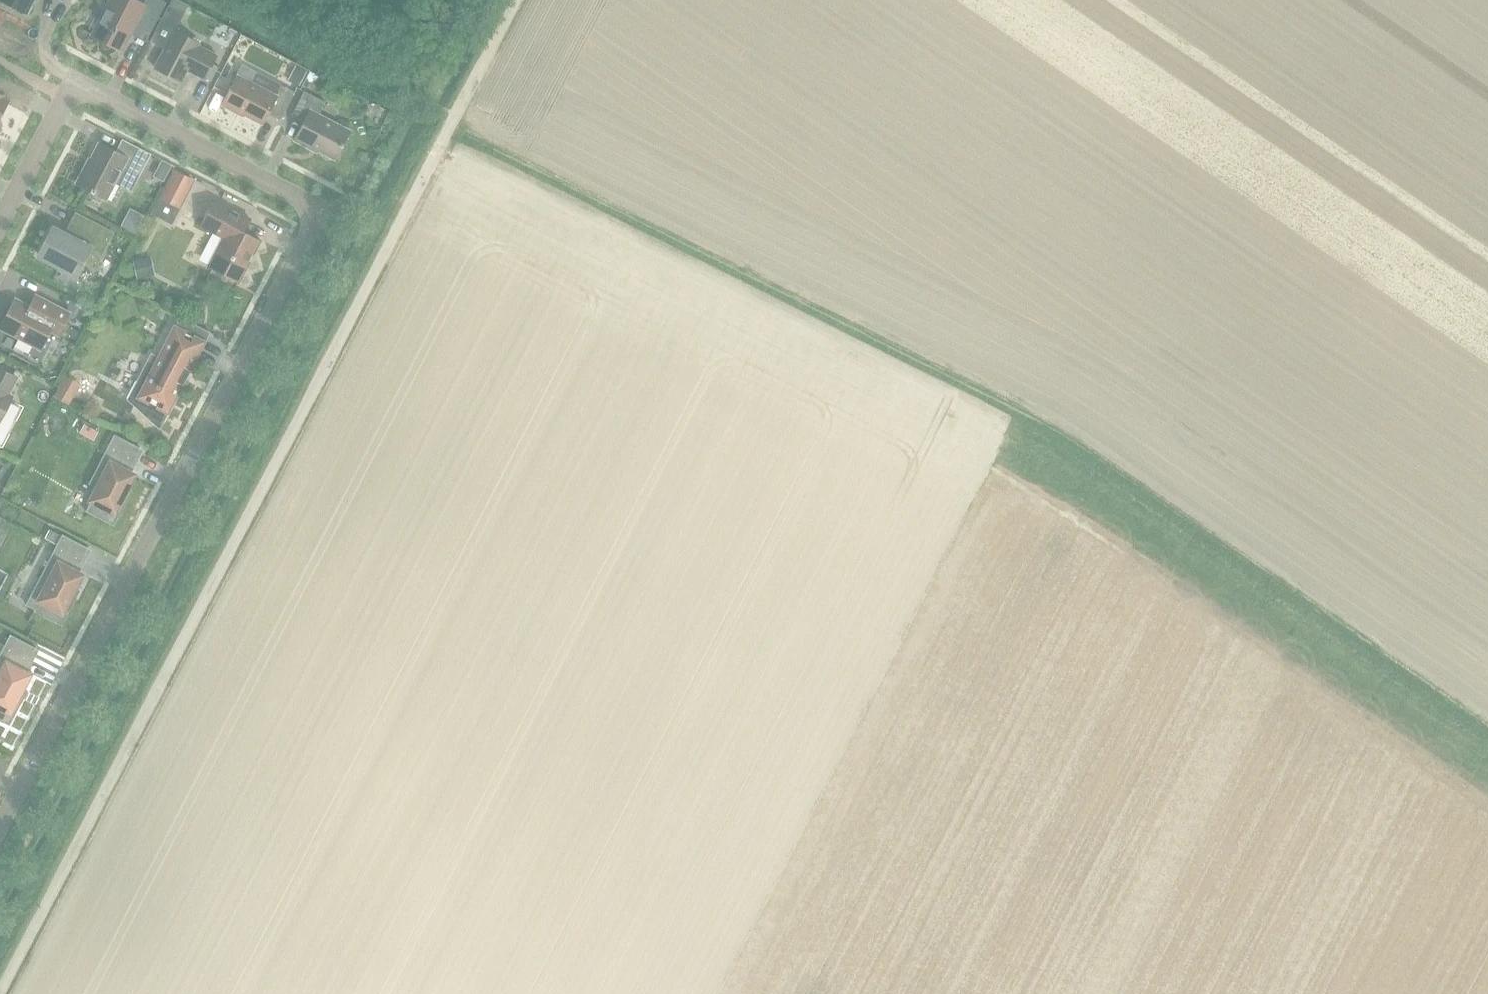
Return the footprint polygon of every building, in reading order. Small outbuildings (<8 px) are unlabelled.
[(4,0),(7,3),(10,6),(14,7),(18,7),(27,12),(33,0),(4,0)] [(122,50),(135,24),(149,31),(164,2),(159,0),(146,0),(144,4),(137,0),(109,0),(91,34),(122,50)] [(168,4),(176,8),(183,12),(186,5),(176,0),(170,0),(168,4)] [(166,9),(150,40),(164,47),(154,67),(180,81),(186,69),(204,78),(204,77),(212,63),(216,54),(199,45),(200,43),(175,30),(184,12),(183,12),(176,8),(168,4),(166,9)] [(212,63),(204,77),(211,81),(218,66),(212,63)] [(300,89),(302,85),(310,70),(297,63),(285,87),(281,85),(276,95),(237,74),(222,102),(262,123),(267,113),(279,120),(297,87),(300,89)] [(310,70),(302,85),(305,86),(308,81),(314,84),(319,75),(310,70)] [(334,159),(349,130),(318,114),(325,101),(304,90),(291,115),(303,122),(294,140),(310,148),(311,147),(334,159)] [(8,100),(2,97),(3,96),(0,94),(0,115),(8,100)] [(84,165),(76,182),(106,198),(123,167),(138,175),(149,154),(122,140),(116,151),(98,142),(86,166),(84,165)] [(163,181),(172,165),(161,159),(153,176),(163,181)] [(192,180),(174,171),(157,207),(174,216),(192,180)] [(238,282),(260,239),(243,230),(250,218),(213,199),(200,225),(223,237),(208,266),(238,282)] [(38,254),(76,274),(83,261),(94,267),(113,232),(76,212),(68,227),(71,228),(67,235),(52,228),(38,254)] [(146,259),(133,261),(137,278),(149,275),(146,259)] [(40,348),(49,330),(58,335),(70,311),(36,294),(29,306),(15,299),(0,327),(40,348)] [(196,311),(194,322),(203,324),(205,312),(204,312),(206,302),(199,301),(197,311),(196,311)] [(155,364),(148,360),(131,392),(150,402),(144,413),(157,425),(157,426),(158,427),(181,383),(183,384),(190,369),(188,368),(202,341),(175,327),(155,364)] [(7,393),(16,376),(0,368),(0,416),(11,395),(7,393)] [(69,404),(80,383),(65,375),(54,396),(69,404)] [(83,424),(79,432),(93,439),(97,431),(83,424)] [(108,520),(112,522),(124,500),(120,498),(132,474),(127,471),(140,447),(114,433),(88,483),(97,487),(85,510),(108,522),(108,520)] [(56,620),(60,622),(72,600),(68,598),(80,574),(75,571),(88,547),(62,534),(25,604),(34,609),(33,611),(55,622),(56,620)] [(8,722),(20,700),(16,698),(28,674),(23,671),(35,647),(10,634),(0,652),(0,720),(3,722),(4,720),(8,722)]
